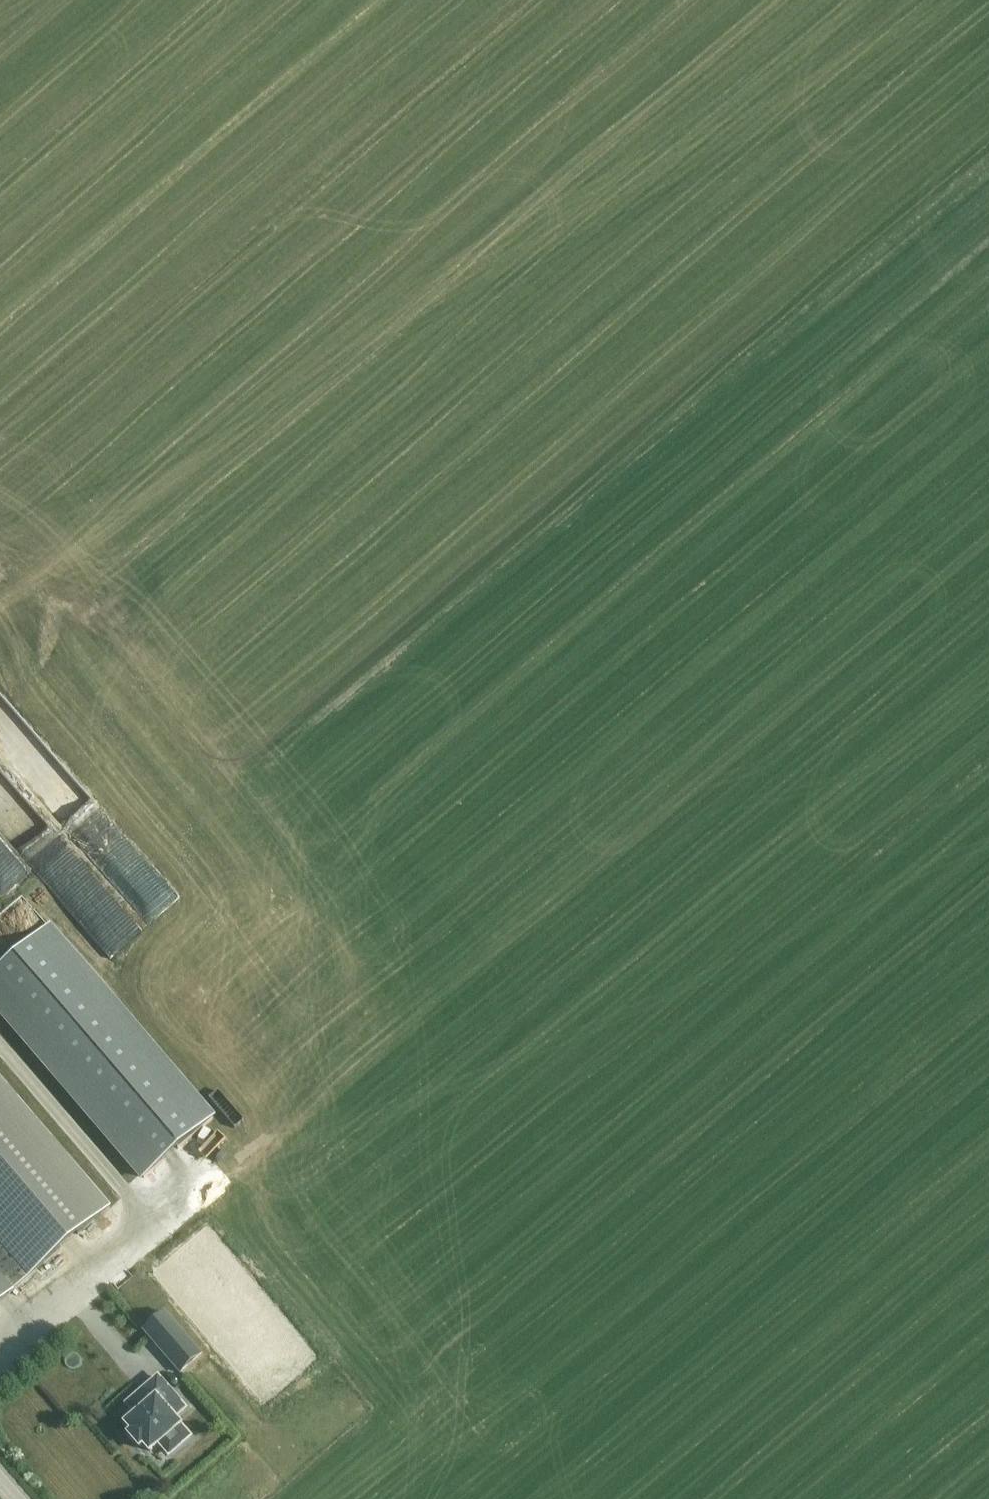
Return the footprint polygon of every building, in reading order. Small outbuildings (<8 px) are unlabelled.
[(0,968),(0,1016),(142,1182),(217,1117),(52,924),(43,931),(0,968)] [(109,1210),(0,1082),(0,1241),(31,1277),(109,1210)] [(31,1277),(0,1241),(0,1304),(31,1277)] [(144,1332),(181,1374),(202,1355),(165,1313),(144,1332)] [(185,1409),(159,1378),(137,1398),(146,1409),(127,1426),(134,1433),(130,1436),(141,1448),(144,1445),(151,1453),(160,1444),(170,1455),(181,1446),(171,1435),(181,1426),(174,1419),(185,1409)]
